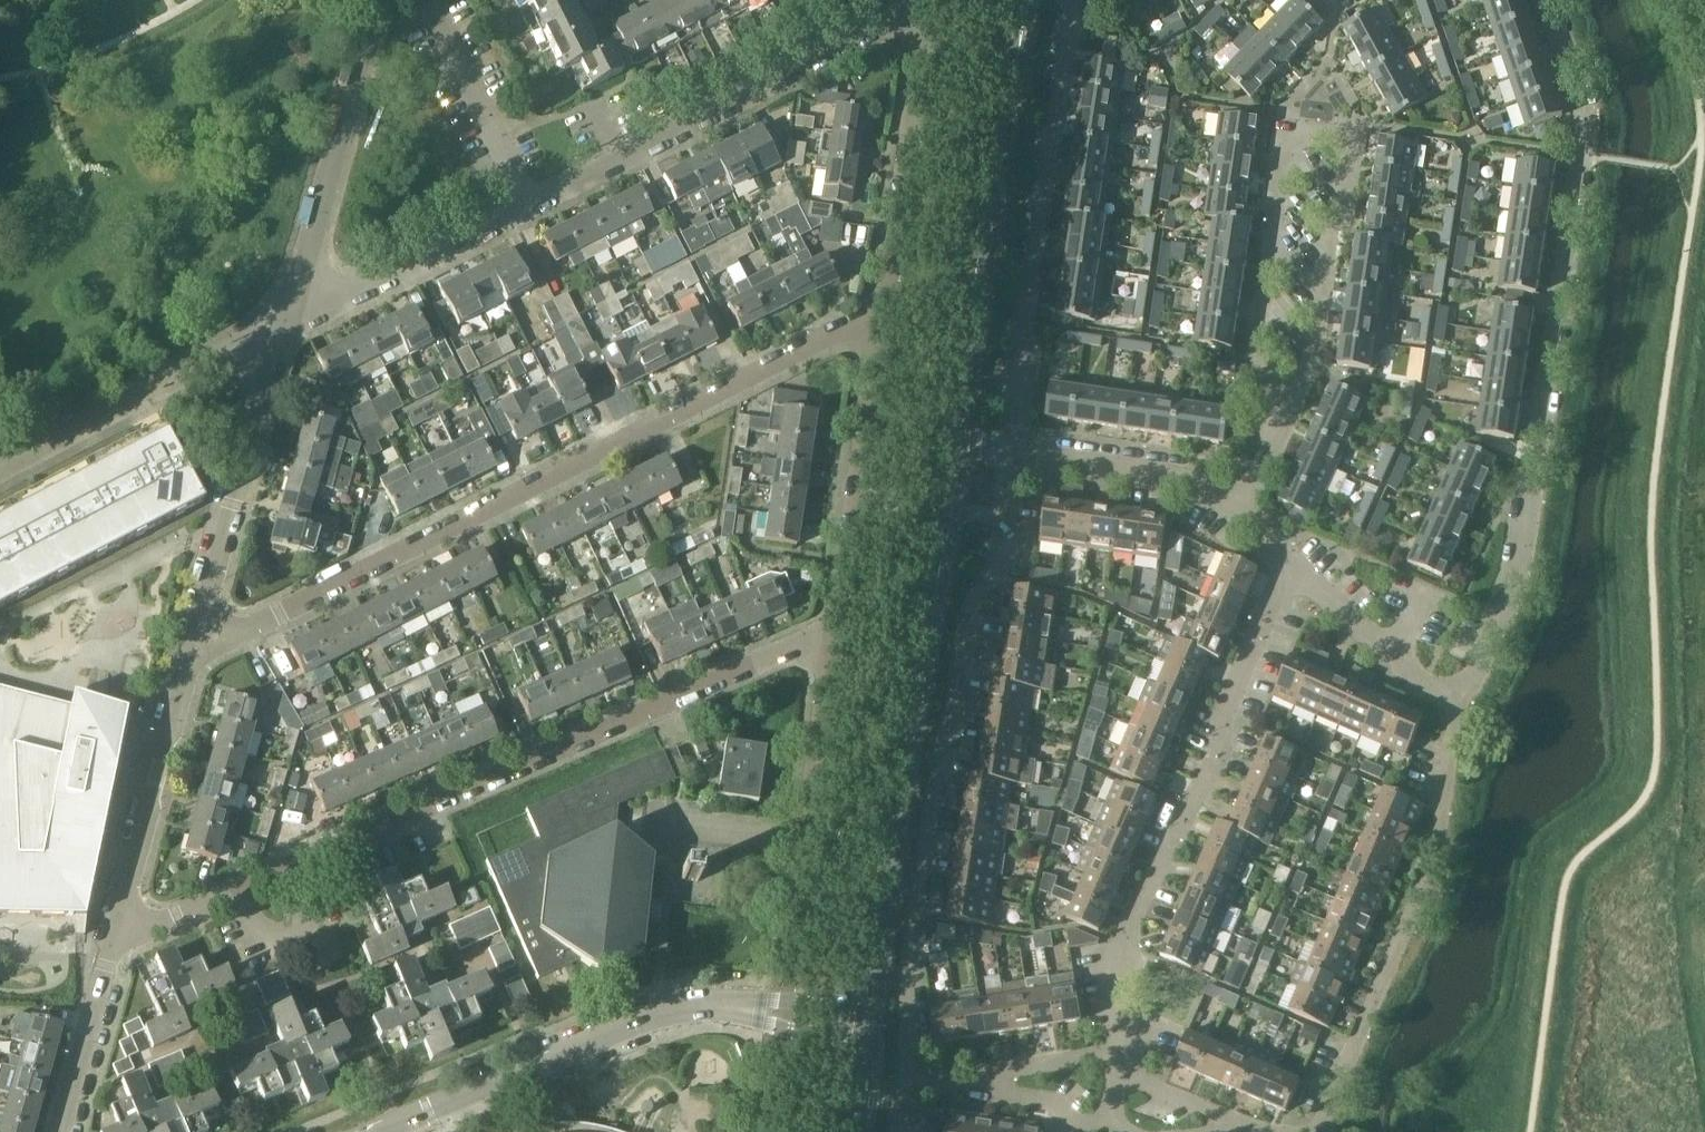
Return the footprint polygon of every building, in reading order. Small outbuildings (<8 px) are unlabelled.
[(554,78),(571,69),(582,92),(765,0),(664,0),(639,13),(635,5),(628,9),(632,16),(612,27),(620,43),(594,56),(584,37),(592,33),(588,27),(581,31),(565,0),(515,0),(554,78)] [(604,0),(594,0),(593,1),(598,9),(606,5),(604,0)] [(1212,1),(1211,0),(1194,0),(1192,1),(1197,10),(1212,1)] [(1278,15),(1305,41),(1323,23),(1300,0),(1292,0),(1278,15)] [(1431,11),(1427,0),(1416,0),(1421,15),(1431,11)] [(1444,0),(1434,0),(1439,13),(1447,10),(1444,0)] [(1529,16),(1524,0),(1496,0),(1485,4),(1493,29),(1529,16)] [(589,14),(598,9),(593,1),(585,5),(589,14)] [(1219,6),(1207,18),(1214,25),(1226,12),(1219,6)] [(1357,49),(1390,31),(1377,8),(1344,26),(1357,49)] [(1436,28),(1431,11),(1421,15),(1427,31),(1436,28)] [(1287,60),(1305,41),(1278,15),(1260,34),(1287,60)] [(1502,53),(1538,41),(1529,16),(1493,29),(1502,53)] [(1202,37),(1214,25),(1207,18),(1195,31),(1202,37)] [(1168,29),(1172,37),(1187,29),(1183,20),(1168,29)] [(1450,46),(1459,42),(1454,26),(1444,29),(1450,46)] [(1157,45),(1172,37),(1168,29),(1152,37),(1157,45)] [(1369,72),(1402,54),(1390,31),(1357,49),(1369,72)] [(1269,79),(1287,60),(1260,34),(1242,53),(1269,79)] [(1105,36),(1105,38),(1103,49),(1116,51),(1118,38),(1105,36)] [(1510,78),(1546,66),(1538,41),(1502,53),(1510,78)] [(1465,59),(1459,42),(1450,46),(1455,62),(1465,59)] [(1438,64),(1447,60),(1442,44),(1432,47),(1438,64)] [(1251,97),(1269,79),(1242,53),(1224,71),(1251,97)] [(1382,95),(1415,76),(1402,54),(1369,72),(1382,95)] [(1088,60),(1085,84),(1122,89),(1125,66),(1088,60)] [(1453,77),(1447,60),(1438,64),(1443,80),(1453,77)] [(1518,102),(1554,90),(1546,66),(1510,78),(1518,102)] [(1466,93),(1474,90),(1469,74),(1460,77),(1466,93)] [(1415,76),(1382,95),(1394,117),(1428,99),(1415,76)] [(1122,89),(1085,84),(1081,110),(1118,115),(1122,89)] [(1151,97),(1168,99),(1169,90),(1152,88),(1151,97)] [(1480,107),(1474,90),(1466,93),(1471,109),(1480,107)] [(1554,90),(1518,102),(1527,127),(1563,115),(1554,90)] [(1167,108),(1168,99),(1151,97),(1149,105),(1167,108)] [(837,105),(833,132),(860,136),(862,123),(868,124),(870,112),(864,111),(864,109),(837,105)] [(1118,115),(1081,110),(1077,135),(1114,141),(1118,115)] [(1217,137),(1255,143),(1258,119),(1221,113),(1217,137)] [(812,129),(814,118),(797,115),(795,126),(812,129)] [(1488,129),(1504,123),(1501,115),(1485,121),(1488,129)] [(1183,117),(1173,116),(1170,133),(1180,134),(1183,117)] [(761,126),(735,140),(753,176),(780,162),(761,126)] [(818,157),(829,158),(856,162),(860,136),(833,132),(822,130),(818,157)] [(1153,131),(1150,148),(1161,150),(1163,132),(1153,131)] [(1180,134),(1170,133),(1168,150),(1178,152),(1180,134)] [(1114,141),(1077,135),(1073,161),(1111,166),(1114,141)] [(1214,163),(1251,168),(1255,143),(1217,137),(1214,163)] [(1377,161),(1415,167),(1418,143),(1381,137),(1377,161)] [(730,188),(753,176),(735,140),(727,144),(724,141),(716,146),(717,149),(712,151),(725,176),(730,188)] [(787,152),(804,155),(806,144),(788,141),(787,152)] [(1150,148),(1148,165),(1158,167),(1161,150),(1150,148)] [(712,151),(689,163),(701,188),(725,176),(712,151)] [(804,155),(787,152),(785,163),(803,166),(804,155)] [(818,157),(816,156),(814,169),(827,170),(823,200),(850,204),(856,162),(829,158),(818,157)] [(1452,175),(1461,176),(1463,159),(1454,158),(1452,175)] [(1514,185),(1552,191),(1556,165),(1518,160),(1514,185)] [(1111,166),(1073,161),(1069,186),(1107,192),(1111,166)] [(1415,167),(1377,161),(1373,187),(1411,193),(1415,167)] [(1480,163),(1470,162),(1468,179),(1477,181),(1480,163)] [(710,205),(701,188),(689,163),(678,169),(674,167),(667,170),(667,175),(664,176),(677,201),(686,196),(695,212),(710,205)] [(1251,168),(1214,163),(1210,189),(1247,194),(1251,168)] [(1165,166),(1163,183),(1173,185),(1175,167),(1165,166)] [(1461,176),(1452,175),(1449,192),(1458,193),(1461,176)] [(1156,182),(1145,181),(1143,198),(1153,200),(1156,182)] [(765,201),(772,217),(799,204),(789,182),(773,190),(776,196),(765,201)] [(1170,202),(1173,185),(1163,183),(1160,200),(1170,202)] [(1552,191),(1514,185),(1511,211),(1548,217),(1552,191)] [(1107,192),(1069,186),(1065,214),(1074,215),(1074,213),(1103,217),(1107,192)] [(1411,193),(1373,187),(1369,212),(1407,218),(1411,193)] [(1467,187),(1464,205),(1474,206),(1476,189),(1467,187)] [(640,188),(616,201),(634,237),(645,231),(639,220),(652,213),(640,188)] [(1247,194),(1210,189),(1206,216),(1214,218),(1214,215),(1244,219),(1247,194)] [(1140,215),(1151,217),(1153,200),(1143,198),(1140,215)] [(616,201),(592,213),(604,238),(616,232),(622,243),(634,237),(616,201)] [(764,221),(772,217),(765,201),(757,205),(764,221)] [(831,220),(833,206),(810,202),(808,217),(831,220)] [(772,218),(780,233),(792,257),(793,256),(812,293),(838,280),(826,255),(813,262),(796,228),(808,222),(799,204),(772,218)] [(1464,205),(1462,222),(1471,223),(1474,206),(1464,205)] [(1444,226),(1454,227),(1457,210),(1447,208),(1444,226)] [(1548,217),(1511,211),(1507,236),(1544,242),(1548,217)] [(1168,212),(1165,229),(1175,230),(1177,213),(1168,212)] [(1407,218),(1369,212),(1366,238),(1395,242),(1394,245),(1403,246),(1407,218)] [(592,213),(568,225),(586,262),(610,250),(604,238),(592,213)] [(1074,215),(1070,238),(1108,244),(1111,218),(1103,217),(1074,213),(1074,215)] [(717,219),(725,236),(735,231),(726,215),(717,219)] [(1214,215),(1214,218),(1210,241),(1248,246),(1252,220),(1244,219),(1214,215)] [(780,233),(772,218),(763,222),(771,237),(780,233)] [(704,246),(725,236),(717,219),(696,230),(695,227),(681,234),(691,255),(705,248),(704,246)] [(586,262),(568,225),(543,238),(556,263),(568,256),(574,268),(586,262)] [(1451,244),(1454,227),(1444,226),(1441,243),(1451,244)] [(1145,250),(1154,252),(1157,235),(1147,233),(1145,250)] [(729,244),(737,260),(755,251),(747,235),(729,244)] [(1395,242),(1366,238),(1357,236),(1353,262),(1391,268),(1394,245),(1395,242)] [(1544,242),(1507,236),(1503,262),(1540,268),(1544,242)] [(642,254),(644,257),(652,273),(653,275),(687,257),(676,237),(642,254)] [(1108,244),(1070,238),(1066,264),(1104,270),(1108,244)] [(1457,255),(1467,256),(1469,239),(1459,238),(1457,255)] [(1248,246),(1210,241),(1207,266),(1244,272),(1248,246)] [(1162,242),(1160,260),(1170,261),(1173,244),(1162,242)] [(739,264),(737,260),(729,244),(705,256),(715,276),(739,264)] [(1152,269),(1154,252),(1145,250),(1142,267),(1152,269)] [(514,252),(489,264),(507,301),(532,289),(514,252)] [(1464,273),(1467,256),(1457,255),(1454,272),(1464,273)] [(793,256),(792,257),(770,268),(789,305),(812,293),(793,256)] [(634,262),(642,278),(652,273),(644,257),(634,262)] [(1436,276),(1446,278),(1449,261),(1439,259),(1436,276)] [(1160,260),(1157,277),(1168,278),(1170,261),(1160,260)] [(699,282),(689,261),(664,274),(671,287),(682,281),(686,289),(699,282)] [(1353,262),(1350,288),(1387,293),(1391,268),(1353,262)] [(1540,268),(1503,262),(1499,288),(1536,293),(1540,268)] [(483,314),(507,301),(489,264),(464,277),(483,314)] [(1104,270),(1066,264),(1063,290),(1100,295),(1104,270)] [(1244,272),(1207,266),(1203,292),(1240,297),(1244,272)] [(789,305),(770,268),(747,280),(765,317),(789,305)] [(656,281),(664,297),(673,292),(665,276),(656,281)] [(1444,295),(1446,278),(1436,276),(1434,293),(1444,295)] [(464,277),(440,289),(459,326),(483,314),(464,277)] [(741,329),(765,317),(747,280),(735,285),(741,297),(728,304),(741,329)] [(608,281),(598,286),(606,302),(616,297),(608,281)] [(653,302),(664,297),(656,281),(645,286),(653,302)] [(1139,283),(1136,300),(1147,302),(1149,284),(1139,283)] [(606,302),(598,286),(588,291),(596,307),(606,302)] [(1350,288),(1346,313),(1383,319),(1387,293),(1350,288)] [(1100,295),(1063,290),(1059,315),(1096,321),(1100,295)] [(1240,297),(1203,292),(1199,317),(1237,323),(1240,297)] [(554,299),(568,327),(581,320),(567,293),(554,299)] [(1155,293),(1153,310),(1163,312),(1165,294),(1155,293)] [(606,302),(614,317),(623,312),(616,297),(606,302)] [(555,334),(568,327),(554,299),(541,306),(555,334)] [(1134,317),(1144,319),(1147,302),(1136,300),(1134,317)] [(604,322),(614,317),(606,302),(596,307),(604,322)] [(1496,305),(1493,331),(1530,337),(1534,311),(1496,305)] [(1439,306),(1437,324),(1447,325),(1450,308),(1439,306)] [(390,319),(408,356),(433,343),(415,307),(390,319)] [(701,308),(675,320),(692,353),(717,340),(701,308)] [(1421,324),(1430,326),(1433,309),(1423,308),(1421,324)] [(1153,310),(1150,327),(1160,329),(1163,312),(1153,310)] [(1383,319),(1346,313),(1342,339),(1380,345),(1383,319)] [(649,329),(650,331),(655,340),(667,365),(692,353),(675,320),(674,317),(649,329)] [(1237,323),(1199,317),(1195,343),(1233,349),(1237,323)] [(365,332),(377,356),(391,350),(393,354),(405,357),(408,356),(390,319),(365,332)] [(581,320),(568,327),(579,351),(593,344),(581,320)] [(1428,343),(1430,326),(1421,324),(1418,341),(1428,343)] [(1437,324),(1435,341),(1445,343),(1447,325),(1437,324)] [(568,327),(555,334),(553,335),(565,358),(579,351),(568,327)] [(626,342),(631,352),(643,377),(667,365),(655,340),(650,331),(626,342)] [(1530,337),(1493,331),(1489,357),(1526,362),(1530,337)] [(365,332),(341,343),(354,368),(361,380),(383,368),(377,356),(365,332)] [(1069,332),(1067,342),(1084,344),(1086,335),(1069,332)] [(509,335),(497,341),(504,356),(516,350),(509,335)] [(1103,337),(1086,335),(1084,344),(1101,347),(1103,337)] [(1376,370),(1380,345),(1342,339),(1338,365),(1376,370)] [(625,340),(601,352),(619,389),(643,377),(631,352),(626,342),(625,340)] [(1136,342),(1119,340),(1118,349),(1135,352),(1136,342)] [(480,369),(504,356),(497,341),(472,354),(480,369)] [(1135,352),(1152,355),(1153,345),(1136,342),(1135,352)] [(361,380),(354,368),(341,343),(318,355),(330,380),(342,374),(348,386),(361,380)] [(480,369),(472,354),(468,346),(456,352),(467,375),(480,369)] [(1185,360),(1187,350),(1169,348),(1168,357),(1185,360)] [(1204,353),(1187,350),(1185,360),(1202,363),(1204,353)] [(453,357),(439,364),(450,384),(463,377),(453,357)] [(518,357),(506,362),(514,377),(525,371),(518,357)] [(1432,357),(1429,374),(1440,376),(1442,358),(1432,357)] [(1526,362),(1489,357),(1485,382),(1522,388),(1526,362)] [(1235,373),(1237,364),(1219,361),(1218,370),(1235,373)] [(558,375),(548,381),(566,416),(590,404),(572,368),(558,375)] [(1440,376),(1429,374),(1427,391),(1437,393),(1440,376)] [(431,375),(420,380),(428,395),(438,389),(431,375)] [(1072,420),(1078,383),(1052,379),(1047,417),(1072,420)] [(428,395),(420,380),(409,386),(416,400),(428,395)] [(524,391),(542,428),(566,416),(548,381),(535,387),(534,386),(524,391)] [(1403,399),(1414,400),(1416,383),(1406,382),(1403,399)] [(1522,388),(1485,382),(1481,408),(1519,413),(1522,388)] [(1098,424),(1103,387),(1078,383),(1072,420),(1098,424)] [(1322,407),(1357,422),(1367,398),(1333,383),(1322,407)] [(1123,428),(1129,390),(1103,387),(1098,424),(1123,428)] [(768,433),(780,435),(812,440),(817,410),(805,408),(807,393),(774,388),(768,433)] [(371,402),(379,419),(390,414),(403,407),(394,390),(371,402)] [(1154,394),(1129,390),(1123,428),(1148,432),(1154,394)] [(517,440),(542,428),(524,391),(498,404),(499,405),(487,412),(499,437),(512,430),(517,440)] [(1179,398),(1154,394),(1148,432),(1174,435),(1179,398)] [(431,401),(438,415),(450,409),(442,395),(431,401)] [(1205,402),(1179,398),(1174,435),(1199,439),(1205,402)] [(1412,417),(1414,400),(1403,399),(1401,416),(1412,417)] [(380,421),(379,419),(371,402),(369,400),(346,412),(357,434),(380,421)] [(427,421),(438,415),(431,401),(419,406),(427,421)] [(1205,402),(1199,439),(1225,443),(1230,406),(1205,402)] [(308,414),(301,440),(342,451),(358,456),(361,444),(331,436),(335,421),(340,423),(343,411),(322,405),(319,417),(308,414)] [(1312,430),(1346,446),(1357,422),(1322,407),(1312,430)] [(1416,424),(1425,428),(1432,412),(1424,408),(1416,424)] [(1519,413),(1481,408),(1477,433),(1515,439),(1519,413)] [(452,443),(470,479),(494,467),(488,455),(500,449),(481,410),(467,417),(474,432),(452,443)] [(399,431),(390,414),(379,419),(380,421),(387,436),(399,431)] [(737,431),(748,432),(751,416),(739,415),(737,431)] [(387,436),(380,421),(357,434),(369,458),(382,451),(377,442),(387,436)] [(1418,444),(1425,428),(1416,424),(1409,440),(1418,444)] [(1301,454),(1336,469),(1346,446),(1312,430),(1301,454)] [(0,508),(0,608),(205,501),(172,438),(168,431),(143,444),(139,435),(0,508)] [(746,448),(748,432),(737,431),(735,447),(746,448)] [(778,450),(777,461),(809,466),(812,440),(780,435),(778,450)] [(342,452),(342,451),(301,440),(293,466),(320,473),(335,477),(350,481),(353,470),(338,466),(342,452)] [(470,479),(452,443),(429,455),(434,466),(447,491),(470,479)] [(1451,467),(1485,482),(1496,459),(1461,443),(1451,467)] [(1379,465),(1388,469),(1397,450),(1388,446),(1379,465)] [(1325,493),(1336,469),(1301,454),(1290,477),(1325,493)] [(1395,471),(1404,475),(1412,458),(1403,454),(1395,471)] [(404,467),(410,478),(423,503),(447,491),(434,466),(429,455),(404,467)] [(667,455),(642,468),(656,497),(681,484),(667,455)] [(774,480),(773,487),(805,492),(809,466),(777,461),(774,480)] [(1380,489),(1388,469),(1379,465),(1370,484),(1380,489)] [(320,473),(293,466),(286,492),(313,499),(316,486),(347,494),(350,481),(335,477),(320,473)] [(731,467),(729,481),(741,482),(743,469),(731,467)] [(1475,506),(1485,482),(1451,467),(1440,490),(1475,506)] [(642,468),(618,480),(632,509),(643,503),(656,497),(642,468)] [(1397,491),(1404,475),(1395,471),(1388,487),(1397,491)] [(1315,517),(1325,493),(1290,477),(1280,501),(1315,517)] [(397,515),(423,503),(410,478),(385,491),(397,515)] [(594,492),(608,521),(614,532),(629,525),(623,514),(632,509),(618,480),(594,492)] [(739,496),(741,482),(729,481),(727,494),(739,496)] [(1071,496),(1073,485),(1063,484),(1061,494),(1071,496)] [(1073,485),(1071,496),(1082,498),(1084,487),(1073,485)] [(770,510),(769,513),(801,518),(805,492),(773,487),(770,510)] [(1464,529),(1475,506),(1440,490),(1430,514),(1464,529)] [(1119,503),(1120,492),(1111,491),(1109,501),(1119,503)] [(334,533),(336,534),(340,522),(309,513),(313,499),(286,492),(279,518),(334,533)] [(594,492),(570,504),(585,533),(608,521),(594,492)] [(1131,494),(1120,492),(1119,503),(1130,505),(1131,494)] [(1361,508),(1369,512),(1376,496),(1368,492),(1361,508)] [(1168,510),(1170,500),(1159,498),(1157,509),(1168,510)] [(1064,545),(1070,502),(1046,499),(1040,541),(1064,545)] [(1374,517),(1383,521),(1390,505),(1381,501),(1374,517)] [(1088,548),(1094,506),(1070,502),(1064,545),(1088,548)] [(546,516),(561,545),(585,533),(570,504),(546,516)] [(1112,552),(1118,510),(1094,506),(1088,548),(1112,552)] [(1362,528),(1369,512),(1361,508),(1353,524),(1362,528)] [(1136,555),(1142,513),(1118,510),(1112,552),(1136,555)] [(725,512),(723,523),(723,525),(734,527),(736,513),(725,512)] [(755,538),(765,539),(797,544),(801,518),(769,513),(767,530),(757,529),(755,538)] [(1167,517),(1142,513),(1136,555),(1161,559),(1167,517)] [(1454,553),(1464,529),(1430,514),(1419,538),(1454,553)] [(537,557),(561,545),(546,516),(522,528),(537,557)] [(1376,537),(1383,521),(1374,517),(1367,533),(1376,537)] [(334,533),(279,518),(271,544),(273,545),(272,550),(285,554),(286,548),(313,556),(317,541),(331,545),(334,533)] [(734,527),(723,525),(721,538),(732,540),(734,527)] [(331,545),(329,554),(338,556),(348,552),(351,538),(336,534),(334,533),(331,545)] [(678,544),(683,553),(695,547),(690,538),(678,544)] [(1443,577),(1454,553),(1419,538),(1409,561),(1443,577)] [(670,559),(683,553),(678,544),(666,549),(670,559)] [(710,545),(701,549),(706,560),(715,556),(710,545)] [(482,548),(458,561),(472,589),(497,577),(482,548)] [(706,560),(701,549),(686,557),(691,567),(706,560)] [(1167,561),(1181,563),(1182,553),(1169,551),(1167,561)] [(1217,578),(1249,592),(1258,569),(1227,555),(1217,578)] [(630,566),(635,576),(647,570),(642,560),(630,566)] [(433,573),(448,602),(472,590),(457,561),(433,573)] [(676,561),(652,572),(657,582),(667,578),(667,577),(681,571),(676,561)] [(1181,563),(1167,561),(1166,569),(1180,571),(1181,563)] [(622,582),(635,576),(630,566),(617,571),(622,582)] [(657,582),(652,572),(638,579),(642,589),(657,582)] [(433,573),(409,585),(424,614),(448,602),(433,573)] [(745,585),(748,592),(761,622),(786,611),(780,598),(791,593),(784,576),(783,577),(770,573),(745,585)] [(1217,578),(1208,600),(1239,614),(1249,592),(1217,578)] [(1160,610),(1174,612),(1177,588),(1164,582),(1160,610)] [(582,588),(586,598),(599,593),(594,583),(582,588)] [(385,597),(400,626),(424,614),(409,585),(385,597)] [(1016,587),(1012,611),(1054,617),(1058,593),(1016,587)] [(574,604),(586,598),(582,588),(570,594),(574,604)] [(748,592),(723,603),(736,633),(761,622),(748,592)] [(361,609),(376,638),(387,632),(391,640),(404,634),(400,626),(385,597),(361,609)] [(993,608),(1003,609),(1005,599),(994,598),(993,608)] [(1208,600),(1198,623),(1229,636),(1239,614),(1208,600)] [(699,614),(712,643),(736,633),(723,603),(699,614)] [(568,611),(573,622),(585,616),(581,606),(568,611)] [(1003,609),(993,608),(991,618),(1002,620),(1003,609)] [(361,609),(338,621),(352,650),(376,638),(361,609)] [(1172,621),(1174,612),(1160,610),(1159,620),(1172,621)] [(561,627),(573,622),(568,611),(556,617),(561,627)] [(671,616),(674,624),(687,654),(712,643),(699,614),(686,619),(682,611),(671,616)] [(1009,635),(1051,642),(1054,617),(1012,611),(1009,635)] [(1193,633),(1189,644),(1209,653),(1209,654),(1220,659),(1229,636),(1198,623),(1188,618),(1183,629),(1193,633)] [(314,633),(328,662),(352,650),(338,621),(314,633)] [(491,630),(496,640),(508,634),(504,624),(491,630)] [(663,665),(687,654),(674,624),(650,635),(663,665)] [(521,633),(525,644),(537,638),(532,628),(521,633)] [(484,645),(496,640),(491,630),(479,635),(484,645)] [(1111,631),(1109,639),(1122,642),(1125,635),(1111,631)] [(304,674),(328,662),(314,633),(290,645),(304,674)] [(521,633),(508,639),(513,649),(525,644),(521,633)] [(1051,642),(1009,635),(1005,659),(1047,665),(1051,642)] [(1120,652),(1122,642),(1109,639),(1106,648),(1120,652)] [(1178,640),(1168,662),(1200,676),(1209,654),(1209,653),(1189,644),(1178,640)] [(986,656),(996,657),(998,647),(987,645),(986,656)] [(443,652),(448,662),(460,657),(455,647),(443,652)] [(1316,661),(1320,651),(1311,647),(1306,656),(1316,661)] [(617,649),(592,660),(605,690),(630,679),(617,649)] [(1330,655),(1320,651),(1316,661),(1326,665),(1330,655)] [(436,668),(448,662),(443,652),(431,658),(436,668)] [(996,657),(986,656),(984,666),(995,668),(996,657)] [(1296,706),(1313,667),(1291,657),(1273,695),(1296,706)] [(1057,666),(1047,665),(1005,659),(1002,682),(1034,687),(1035,688),(1043,690),(1053,691),(1057,666)] [(464,660),(451,666),(456,676),(468,670),(464,660)] [(568,671),(581,701),(605,690),(592,660),(568,671)] [(1168,662),(1159,684),(1190,698),(1200,676),(1168,662)] [(1360,680),(1364,671),(1355,666),(1350,676),(1360,680)] [(1313,667),(1296,706),(1317,715),(1335,676),(1313,667)] [(0,686),(0,914),(74,915),(77,933),(85,934),(88,904),(128,708),(106,702),(109,672),(92,669),(87,696),(74,693),(71,705),(0,686)] [(407,669),(395,675),(399,685),(412,680),(407,669)] [(438,671),(415,683),(420,693),(444,682),(438,671)] [(543,682),(556,711),(581,701),(568,671),(543,682)] [(1374,675),(1364,671),(1360,680),(1370,685),(1374,675)] [(399,685),(395,675),(382,681),(387,691),(399,685)] [(1335,676),(1317,715),(1340,725),(1357,686),(1335,676)] [(993,680),(989,705),(1031,711),(1035,688),(1034,687),(1002,682),(993,680)] [(1190,698),(1159,684),(1158,686),(1147,681),(1138,701),(1149,706),(1181,720),(1190,698)] [(532,722),(556,711),(543,682),(519,692),(532,722)] [(1098,682),(1097,687),(1109,690),(1110,685),(1098,682)] [(420,693),(415,683),(402,689),(407,699),(420,693)] [(1357,686),(1340,725),(1362,736),(1380,697),(1357,686)] [(1097,687),(1096,687),(1094,696),(1106,699),(1109,690),(1097,687)] [(358,691),(346,697),(351,707),(363,702),(358,691)] [(971,691),(970,702),(980,703),(982,693),(971,691)] [(229,694),(222,721),(253,730),(261,703),(229,694)] [(351,707),(346,697),(334,703),(339,713),(351,707)] [(1380,697),(1362,736),(1384,745),(1401,706),(1380,697)] [(378,700),(365,706),(370,716),(382,710),(378,700)] [(980,703),(970,702),(968,712),(979,714),(980,703)] [(312,708),(318,722),(331,716),(325,703),(312,708)] [(1031,711),(989,705),(986,728),(1028,734),(1031,711)] [(370,716),(365,706),(353,711),(358,721),(370,716)] [(1140,729),(1171,742),(1181,720),(1149,706),(1140,729)] [(1424,716),(1401,706),(1384,745),(1406,755),(1424,716)] [(486,707),(461,718),(474,747),(499,736),(486,707)] [(305,728),(318,722),(312,708),(299,714),(305,728)] [(435,729),(448,758),(473,748),(460,718),(435,729)] [(222,721),(215,747),(246,756),(253,730),(222,721)] [(329,723),(317,728),(321,739),(334,733),(329,723)] [(1083,733),(1097,737),(1099,729),(1085,725),(1083,733)] [(1171,742),(1140,729),(1130,725),(1120,747),(1161,764),(1171,742)] [(285,741),(296,744),(299,731),(288,728),(285,741)] [(321,739),(317,728),(305,734),(309,744),(321,739)] [(1028,734),(986,728),(982,753),(1024,759),(1028,734)] [(435,729),(411,739),(424,769),(448,758),(435,729)] [(1090,762),(1097,737),(1083,733),(1077,756),(1090,762)] [(701,760),(710,756),(703,737),(694,741),(701,760)] [(1258,760),(1297,777),(1307,754),(1268,737),(1258,760)] [(411,739),(386,750),(399,780),(424,769),(411,739)] [(963,750),(973,751),(975,741),(964,739),(963,750)] [(292,757),(296,744),(285,741),(281,754),(292,757)] [(759,801),(767,747),(726,741),(718,795),(759,801)] [(653,859),(654,857),(615,828),(618,804),(695,771),(692,764),(686,767),(677,746),(665,751),(664,749),(528,808),(540,838),(488,860),(538,979),(581,959),(599,972),(642,952),(643,949),(642,950),(631,941),(634,936),(637,930),(640,923),(642,915),(644,905),(645,897),(645,890),(644,883),(642,874),(640,864),(652,859),(653,859)] [(208,773),(239,781),(242,769),(252,771),(255,758),(246,756),(215,747),(208,773)] [(1161,764),(1120,747),(1110,770),(1120,774),(1151,787),(1161,764)] [(362,761),(375,790),(399,780),(386,750),(362,761)] [(973,751),(963,750),(961,760),(972,762),(973,751)] [(1036,760),(1024,759),(982,753),(979,776),(1011,781),(1012,782),(1020,784),(1032,786),(1036,760)] [(1248,782),(1288,799),(1297,777),(1258,760),(1248,782)] [(1360,770),(1370,775),(1375,765),(1365,760),(1360,770)] [(362,761),(337,771),(350,801),(375,790),(362,761)] [(1370,775),(1380,779),(1384,769),(1375,765),(1370,775)] [(273,781),(284,785),(288,772),(277,768),(273,781)] [(326,812),(350,801),(337,771),(313,782),(326,812)] [(208,773),(201,799),(232,807),(239,781),(208,773)] [(1011,781),(979,776),(970,774),(966,799),(1008,805),(1012,782),(1011,781)] [(1336,785),(1324,779),(1320,787),(1333,793),(1336,785)] [(1053,780),(1052,787),(1052,789),(1061,790),(1063,781),(1053,780)] [(1069,788),(1081,791),(1083,783),(1070,780),(1069,788)] [(1116,780),(1106,802),(1147,820),(1157,797),(1126,783),(1126,784),(1116,780)] [(280,798),(284,785),(273,781),(269,794),(280,798)] [(1290,800),(1288,799),(1248,782),(1239,805),(1280,822),(1290,800)] [(947,796),(957,797),(959,787),(948,785),(947,796)] [(1339,794),(1349,799),(1353,790),(1343,786),(1339,794)] [(1333,793),(1320,787),(1316,796),(1329,801),(1333,793)] [(1079,801),(1081,791),(1069,788),(1066,798),(1079,801)] [(1386,788),(1376,810),(1415,827),(1425,805),(1386,788)] [(1345,810),(1349,799),(1339,794),(1334,805),(1345,810)] [(957,797),(947,796),(945,806),(956,808),(957,797)] [(201,799),(194,825),(225,833),(232,807),(201,799)] [(1008,805),(966,799),(963,823),(1005,829),(1008,805)] [(1096,824),(1106,828),(1138,842),(1147,820),(1106,802),(1096,824)] [(1280,822),(1239,805),(1229,826),(1249,835),(1259,840),(1270,845),(1280,822)] [(266,808),(262,821),(272,824),(276,811),(266,808)] [(1348,816),(1333,809),(1330,818),(1345,825),(1348,816)] [(1415,827),(1376,810),(1366,833),(1406,850),(1415,827)] [(268,837),(272,824),(262,821),(258,834),(268,837)] [(1249,835),(1229,826),(1219,821),(1209,844),(1250,862),(1259,840),(1249,835)] [(1005,829),(963,823),(959,846),(1001,853),(1005,829)] [(1301,831),(1314,837),(1317,829),(1305,823),(1301,831)] [(1097,850),(1128,864),(1138,842),(1106,828),(1096,824),(1087,846),(1097,850)] [(218,859),(225,833),(194,825),(187,850),(218,859)] [(1048,836),(1049,835),(1051,828),(1038,825),(1036,835),(1048,836)] [(1056,835),(1069,838),(1071,831),(1058,827),(1056,835)] [(1334,834),(1324,829),(1320,839),(1330,844),(1334,834)] [(1310,845),(1314,837),(1301,831),(1298,840),(1310,845)] [(940,844),(950,845),(952,834),(941,833),(940,844)] [(1406,850),(1366,833),(1357,855),(1396,872),(1406,850)] [(1066,848),(1069,838),(1056,835),(1053,845),(1066,848)] [(1315,849),(1325,854),(1330,844),(1320,839),(1315,849)] [(243,852),(257,856),(260,845),(246,841),(243,852)] [(950,845),(940,844),(938,854),(949,855),(950,845)] [(1250,862),(1209,844),(1199,866),(1240,884),(1250,862)] [(1001,853),(959,846),(956,870),(998,876),(1001,853)] [(1087,846),(1077,868),(1087,873),(1119,886),(1128,864),(1097,850),(1087,846)] [(1396,872),(1357,855),(1347,877),(1387,894),(1396,872)] [(1276,873),(1288,878),(1292,871),(1280,865),(1276,873)] [(683,866),(682,879),(685,880),(685,877),(696,878),(696,881),(698,881),(700,868),(697,868),(697,870),(686,869),(686,867),(683,866)] [(1240,884),(1199,866),(1190,888),(1231,906),(1240,884)] [(420,924),(456,908),(448,889),(429,897),(422,879),(404,887),(396,868),(377,876),(384,894),(366,902),(382,939),(364,946),(372,966),(409,950),(405,940),(423,933),(420,924)] [(998,876),(956,870),(952,894),(994,900),(998,876)] [(1294,881),(1305,885),(1309,876),(1298,872),(1294,881)] [(1078,894),(1109,908),(1119,886),(1087,873),(1078,894)] [(1284,887),(1288,878),(1276,873),(1273,882),(1284,887)] [(1044,880),(1043,882),(1056,885),(1058,877),(1045,874),(1044,880)] [(1387,894),(1347,877),(1338,900),(1377,916),(1387,894)] [(934,880),(933,891),(943,893),(945,882),(934,880)] [(1300,896),(1305,885),(1294,881),(1290,891),(1300,896)] [(1056,885),(1043,882),(1040,891),(1053,895),(1056,885)] [(1109,908),(1078,894),(1056,885),(1053,895),(1074,904),(1068,917),(1099,931),(1109,908)] [(464,908),(480,902),(474,888),(459,894),(464,908)] [(1231,906),(1190,888),(1180,910),(1221,928),(1231,906)] [(942,903),(943,893),(933,891),(931,901),(942,903)] [(994,900),(952,894),(948,918),(991,925),(994,900)] [(1377,916),(1338,900),(1328,922),(1367,938),(1377,916)] [(482,910),(488,923),(496,919),(490,907),(482,910)] [(488,923),(482,910),(474,914),(480,926),(488,923)] [(1221,928),(1180,910),(1171,933),(1211,950),(1221,928)] [(1257,917),(1269,922),(1273,915),(1260,910),(1257,917)] [(472,930),(480,926),(474,914),(466,918),(472,930)] [(1276,925),(1286,929),(1290,920),(1279,916),(1276,925)] [(1265,932),(1269,922),(1257,917),(1253,926),(1265,932)] [(464,933),(472,930),(466,918),(458,921),(464,933)] [(501,931),(496,919),(488,923),(493,935),(501,931)] [(450,925),(456,937),(464,933),(458,921),(450,925)] [(1367,938),(1328,922),(1319,943),(1358,960),(1367,938)] [(480,926),(485,939),(493,935),(488,923),(480,926)] [(948,926),(939,924),(937,938),(946,939),(948,926)] [(1281,940),(1286,929),(1276,925),(1271,936),(1281,940)] [(485,939),(480,926),(472,930),(477,942),(485,939)] [(948,926),(946,939),(955,940),(957,927),(948,926)] [(477,942),(472,930),(464,933),(469,946),(477,942)] [(982,945),(991,946),(993,932),(984,931),(982,945)] [(469,946),(464,933),(456,937),(461,949),(469,946)] [(1051,933),(1042,934),(1044,947),(1053,946),(1051,933)] [(1201,973),(1211,950),(1171,933),(1161,955),(1201,973)] [(1036,949),(1044,947),(1042,934),(1033,936),(1036,949)] [(503,956),(511,952),(505,940),(497,944),(503,956)] [(1319,943),(1309,966),(1348,983),(1358,960),(1319,943)] [(495,960),(503,956),(497,944),(489,948),(495,960)] [(201,1002),(237,986),(228,967),(210,975),(202,957),(184,966),(176,948),(157,956),(165,974),(147,983),(164,1018),(146,1027),(155,1046),(192,1029),(187,1019),(205,1011),(201,1002)] [(516,964),(511,952),(503,956),(508,968),(516,964)] [(1238,961),(1251,967),(1254,960),(1241,954),(1238,961)] [(508,968),(503,956),(495,960),(500,972),(508,968)] [(473,1000),(491,992),(483,973),(446,988),(445,984),(427,992),(414,959),(394,967),(402,985),(383,993),(391,1011),(372,1019),(380,1038),(399,1031),(406,1049),(424,1041),(432,1060),(451,1052),(444,1033),(480,1018),(473,1000)] [(1260,960),(1256,969),(1267,974),(1271,965),(1260,960)] [(1246,976),(1251,967),(1238,961),(1234,971),(1246,976)] [(1309,966),(1300,962),(1290,984),(1300,988),(1339,1005),(1348,983),(1309,966)] [(1256,969),(1252,980),(1262,984),(1267,974),(1256,969)] [(272,975),(277,987),(285,984),(280,971),(272,975)] [(1052,990),(1051,990),(1056,1023),(1082,1019),(1074,972),(1049,976),(1052,990)] [(520,974),(513,977),(518,990),(526,986),(520,974)] [(264,978),(269,990),(277,987),(272,975),(264,978)] [(504,981),(510,994),(518,990),(513,977),(504,981)] [(261,994),(269,990),(264,978),(256,982),(261,994)] [(1033,1027),(1025,980),(1002,984),(1002,988),(1001,988),(1009,1031),(1033,1027)] [(1056,1023),(1051,990),(1029,993),(1026,980),(1025,980),(1033,1027),(1056,1023)] [(285,984),(277,987),(282,999),(291,996),(285,984)] [(526,986),(518,990),(523,1001),(531,998),(526,986)] [(277,987),(269,990),(274,1003),(282,999),(277,987)] [(988,1000),(979,1001),(985,1035),(1009,1031),(1001,988),(987,991),(988,1000)] [(1329,1027),(1339,1005),(1300,988),(1290,1010),(1329,1027)] [(274,1003),(269,990),(261,994),(266,1006),(274,1003)] [(518,990),(510,994),(515,1005),(522,1002),(523,1001),(518,990)] [(1228,1006),(1233,994),(1224,990),(1219,1002),(1228,1006)] [(1240,997),(1233,994),(1228,1006),(1235,1009),(1240,997)] [(979,1001),(957,1005),(962,1039),(985,1035),(979,1001)] [(331,1051),(349,1043),(341,1024),(323,1031),(315,1013),(297,1021),(290,1002),(270,1010),(284,1044),(266,1051),(267,1055),(230,1070),(238,1090),(256,1082),(264,1100),(300,1085),(308,1103),(327,1095),(320,1077),(338,1069),(331,1051)] [(1254,1003),(1251,1010),(1261,1014),(1259,1018),(1272,1023),(1276,1012),(1254,1003)] [(938,1043),(962,1039),(957,1005),(932,1009),(938,1043)] [(249,1014),(254,1026),(263,1023),(258,1010),(249,1014)] [(1279,1029),(1285,1016),(1276,1012),(1272,1023),(1271,1025),(1279,1029)] [(241,1017),(246,1029),(254,1026),(249,1014),(241,1017)] [(30,1025),(25,1042),(30,1043),(56,1051),(64,1025),(33,1016),(30,1025)] [(238,1033),(246,1029),(241,1017),(233,1020),(238,1033)] [(139,1018),(131,1022),(137,1034),(145,1031),(139,1018)] [(128,1038),(131,1037),(137,1034),(131,1022),(123,1026),(128,1038)] [(263,1023),(254,1026),(260,1038),(268,1035),(263,1023)] [(254,1026),(246,1029),(251,1042),(260,1038),(254,1026)] [(1175,1063),(1198,1073),(1212,1042),(1216,1033),(1200,1027),(1196,1035),(1188,1031),(1175,1063)] [(251,1042),(246,1029),(238,1033),(243,1045),(251,1042)] [(131,1037),(128,1038),(119,1042),(122,1051),(135,1045),(131,1037)] [(1238,1041),(1234,1051),(1220,1082),(1242,1092),(1255,1061),(1260,1050),(1238,1041)] [(9,1066),(18,1069),(30,1072),(49,1077),(56,1051),(30,1043),(25,1042),(21,1058),(11,1056),(9,1066)] [(1220,1082),(1234,1051),(1212,1042),(1198,1073),(1220,1082)] [(126,1059),(129,1057),(139,1053),(135,1045),(122,1051),(126,1059)] [(173,1055),(178,1067),(186,1064),(181,1051),(173,1055)] [(164,1058),(170,1070),(178,1067),(173,1055),(164,1058)] [(129,1057),(126,1059),(121,1061),(127,1074),(135,1070),(129,1057)] [(156,1061),(161,1074),(170,1070),(164,1058),(156,1061)] [(127,1074),(121,1061),(113,1065),(118,1077),(127,1074)] [(154,1077),(161,1074),(156,1061),(148,1065),(154,1077)] [(1264,1102),(1278,1070),(1255,1061),(1242,1092),(1264,1102)] [(186,1064),(178,1067),(183,1080),(191,1076),(186,1064)] [(178,1067),(170,1070),(175,1083),(183,1080),(178,1067)] [(30,1099),(42,1103),(49,1077),(30,1072),(18,1069),(11,1094),(30,1099)] [(170,1070),(161,1074),(167,1086),(175,1083),(170,1070)] [(1278,1070),(1264,1102),(1286,1111),(1300,1080),(1278,1070)] [(220,1105),(212,1086),(175,1101),(174,1098),(156,1105),(142,1072),(123,1080),(130,1099),(112,1106),(119,1125),(102,1131),(208,1131),(209,1131),(202,1113),(220,1105)] [(167,1086),(161,1074),(154,1077),(159,1090),(167,1086)] [(30,1127),(35,1129),(42,1103),(30,1099),(11,1094),(4,1120),(30,1127)] [(974,1117),(949,1113),(947,1129),(935,1127),(934,1131),(971,1131),(974,1117)] [(997,1120),(974,1117),(971,1131),(995,1131),(997,1120)] [(0,1131),(34,1131),(35,1129),(30,1127),(4,1120),(0,1131)] [(576,1125),(577,1120),(576,1120),(561,1125),(557,1126),(548,1127),(539,1129),(538,1125),(537,1125),(528,1131),(617,1131),(616,1131),(618,1127),(617,1127),(601,1128),(597,1127),(589,1126),(581,1125),(576,1125)] [(1021,1124),(997,1120),(995,1131),(1020,1131),(1021,1124)] [(1046,1127),(1021,1124),(1020,1131),(1045,1131),(1046,1127)]
